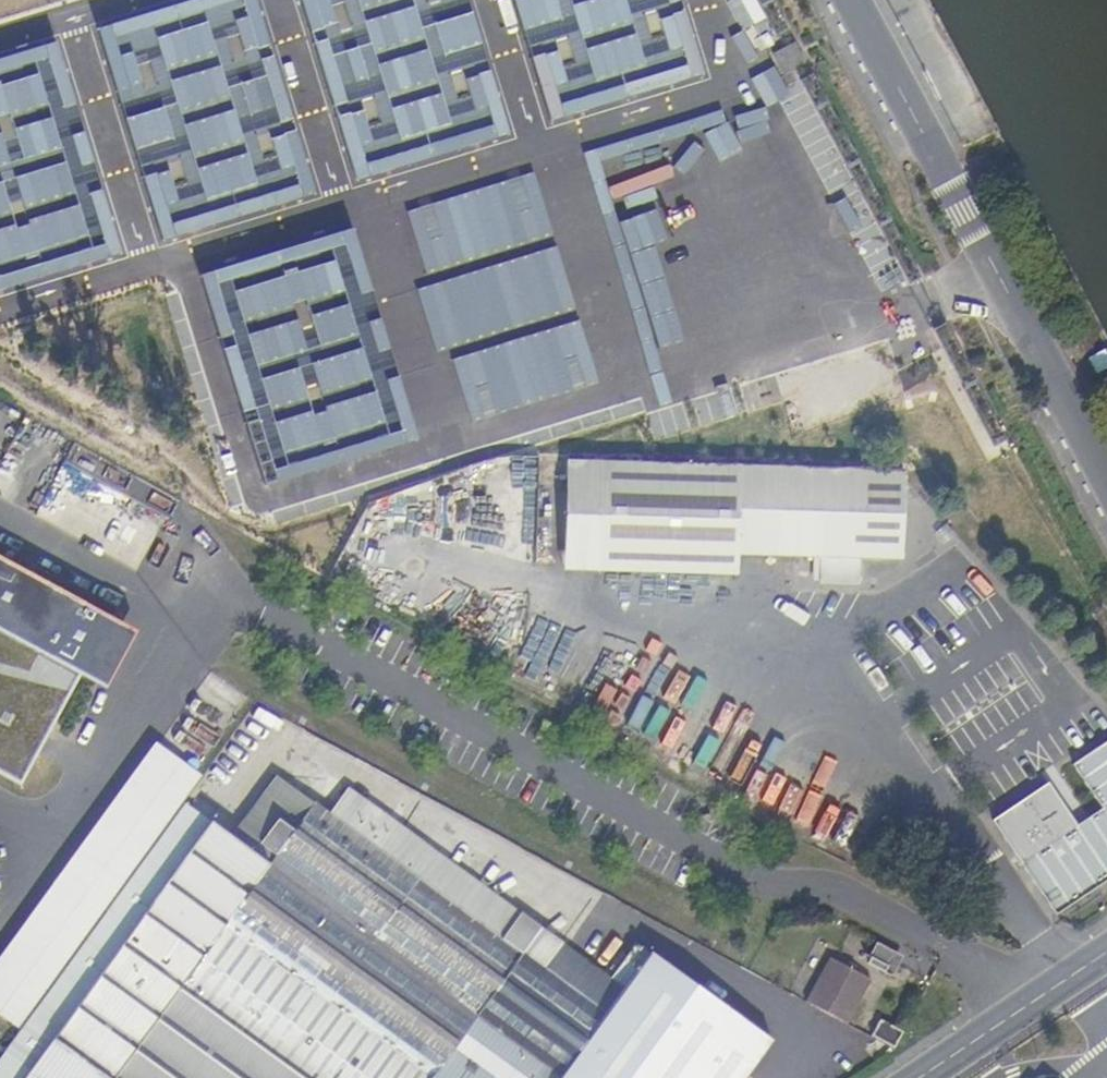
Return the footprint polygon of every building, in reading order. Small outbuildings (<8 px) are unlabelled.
[(100,28),(164,239),(317,194),(256,0),(191,0),(100,28)] [(357,179),(511,133),(470,0),(302,0),(357,179)] [(553,120),(706,74),(683,0),(517,0),(553,120)] [(58,41),(0,59),(0,289),(122,253),(58,41)] [(786,74),(806,62),(795,42),(774,54),(786,74)] [(418,438),(355,228),(203,275),(267,488),(418,438)] [(460,428),(512,428),(512,374),(460,374),(460,428)] [(822,449),(822,462),(895,465),(896,452),(822,449)] [(893,472),(822,470),(560,462),(557,574),(738,579),(738,556),(823,559),(822,584),(862,585),(863,560),(900,561),(903,472),(893,472)] [(822,470),(893,472),(895,465),(822,462),(822,470)] [(17,786),(111,618),(0,558),(0,777),(17,786)] [(1049,902),(1106,864),(1106,726),(1067,751),(1096,796),(1014,850),(1049,902)] [(154,738),(0,951),(0,1016),(18,1028),(200,772),(154,738)] [(610,1017),(605,1013),(523,953),(541,929),(300,755),(290,755),(237,827),(216,812),(27,1077),(568,1077),(610,1017)] [(1043,773),(1059,805),(1071,799),(1056,767),(1043,773)] [(623,988),(541,929),(523,953),(605,1013),(623,988)] [(624,960),(637,970),(652,950),(639,941),(624,960)] [(605,1013),(610,1017),(568,1077),(743,1077),(772,1037),(652,950),(637,970),(623,988),(605,1013)] [(875,969),(899,982),(907,967),(883,953),(875,969)] [(846,969),(824,1010),(863,1032),(885,990),(846,969)] [(895,1031),(887,1045),(893,1050),(909,1039),(895,1031)]
